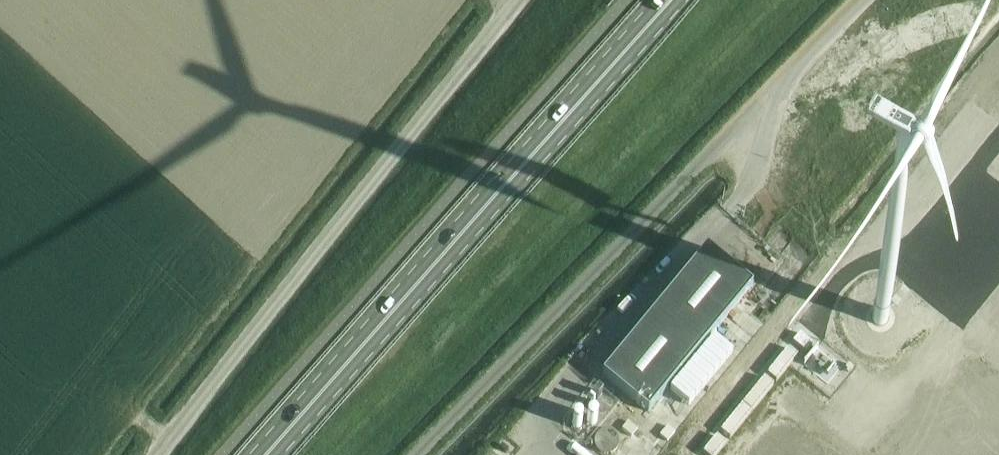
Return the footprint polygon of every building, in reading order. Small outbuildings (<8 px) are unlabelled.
[(707,249),(603,375),(648,413),(753,287),(707,249)] [(876,321),(875,326),(876,331),(877,337),(879,341),(882,345),(886,348),(888,350),(892,353),(895,354),(901,356),(909,356),(916,354),(921,351),(923,350),(926,348),(929,344),(931,340),(933,337),(934,333),(935,329),(935,325),(935,322),(934,317),(933,314),(931,310),(929,307),(926,304),(923,301),(920,299),(917,298),(914,297),(910,296),(907,296),(903,296),(900,296),(896,297),(893,299),(890,300),(888,302),(884,304),(881,308),(879,312),(877,316),(876,321)] [(966,377),(951,391),(957,398),(972,384),(966,377)] [(628,423),(622,431),(631,439),(637,431),(628,423)] [(594,443),(594,444),(594,445),(594,446),(594,447),(595,448),(595,449),(596,450),(597,451),(597,452),(598,453),(599,454),(600,454),(602,454),(610,454),(611,454),(613,454),(614,453),(615,452),(615,451),(616,450),(617,450),(617,448),(618,447),(618,446),(618,445),(618,443),(618,442),(618,441),(618,440),(618,439),(617,438),(617,437),(616,436),(615,435),(615,434),(614,434),(613,433),(612,432),(611,432),(610,432),(609,431),(608,431),(607,431),(606,431),(605,431),(604,431),(603,431),(602,432),(601,432),(600,433),(599,434),(598,434),(597,436),(596,437),(595,438),(595,439),(594,440),(594,441),(594,442),(594,443)]
